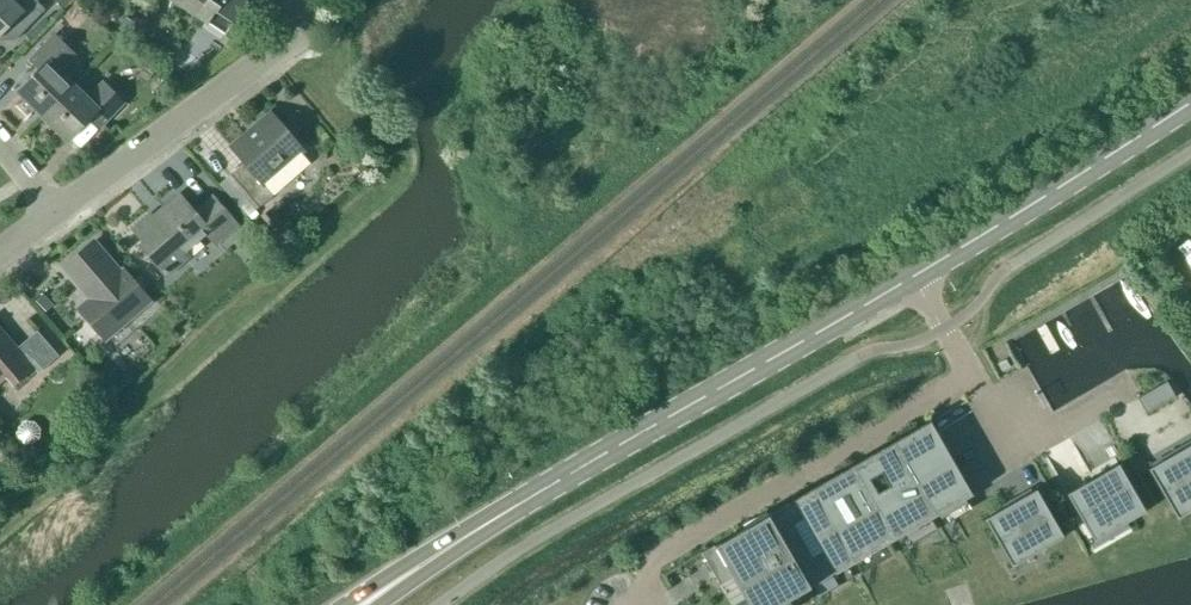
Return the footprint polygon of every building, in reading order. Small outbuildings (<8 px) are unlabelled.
[(5,31),(16,41),(46,11),(35,0),(14,0),(13,1),(12,0),(0,0),(0,37),(5,31)] [(63,9),(72,0),(54,0),(63,9)] [(249,0),(173,0),(226,34),(249,0)] [(135,23),(125,18),(118,28),(128,34),(135,23)] [(43,116),(73,86),(59,72),(75,56),(54,35),(30,60),(40,71),(19,93),(43,116)] [(73,86),(43,116),(67,140),(89,118),(100,128),(124,103),(103,83),(87,99),(73,86)] [(258,208),(274,195),(264,184),(302,150),(271,114),(232,148),(244,163),(230,175),(258,208)] [(193,212),(180,197),(153,220),(149,216),(134,229),(152,251),(148,254),(166,275),(185,258),(182,254),(208,232),(218,243),(237,226),(211,197),(193,212)] [(121,272),(94,241),(62,269),(88,299),(78,309),(105,341),(151,302),(123,270),(121,272)] [(0,329),(0,384),(7,378),(14,386),(34,368),(27,360),(34,354),(46,367),(58,356),(37,331),(17,349),(0,329)] [(1176,397),(1167,382),(1138,399),(1147,414),(1176,397)] [(18,427),(17,437),(23,443),(32,444),(39,438),(40,429),(34,422),(25,422),(18,427)] [(930,422),(892,444),(934,516),(972,495),(930,422)] [(892,444),(851,468),(893,540),(934,516),(892,444)] [(1148,469),(1173,513),(1190,503),(1190,445),(1148,469)] [(1116,466),(1064,496),(1089,538),(1122,519),(1125,524),(1143,514),(1116,466)] [(851,468),(810,492),(851,564),(893,540),(851,468)] [(1035,491),(984,521),(1008,563),(1042,544),(1044,549),(1063,539),(1035,491)] [(810,492),(767,516),(809,588),(851,564),(810,492)] [(702,554),(720,585),(732,578),(748,604),(780,604),(809,588),(767,516),(702,554)]
